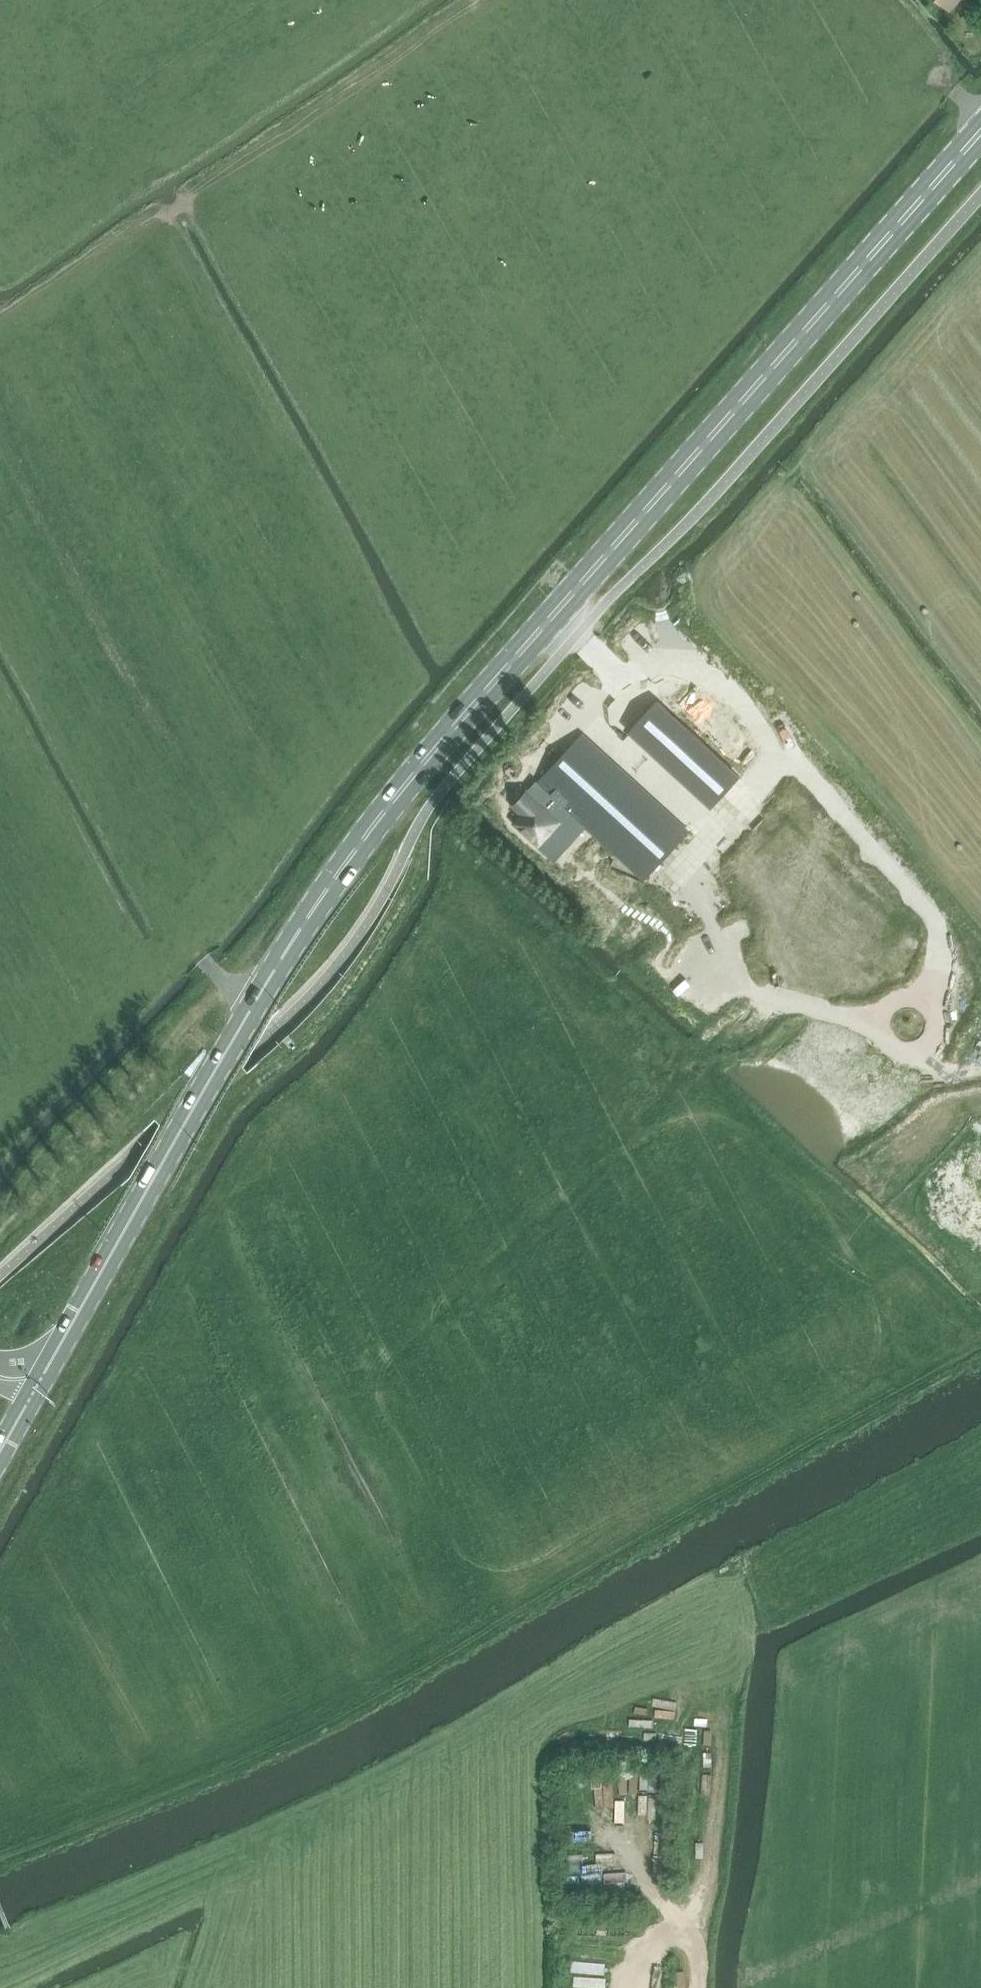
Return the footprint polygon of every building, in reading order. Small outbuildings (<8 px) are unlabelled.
[(630,730),(712,806),(740,776),(657,700),(630,730)] [(557,760),(538,781),(645,880),(688,833),(581,734),(557,760)] [(516,820),(542,847),(564,823),(530,792),(515,808),(520,814),(516,820)]
